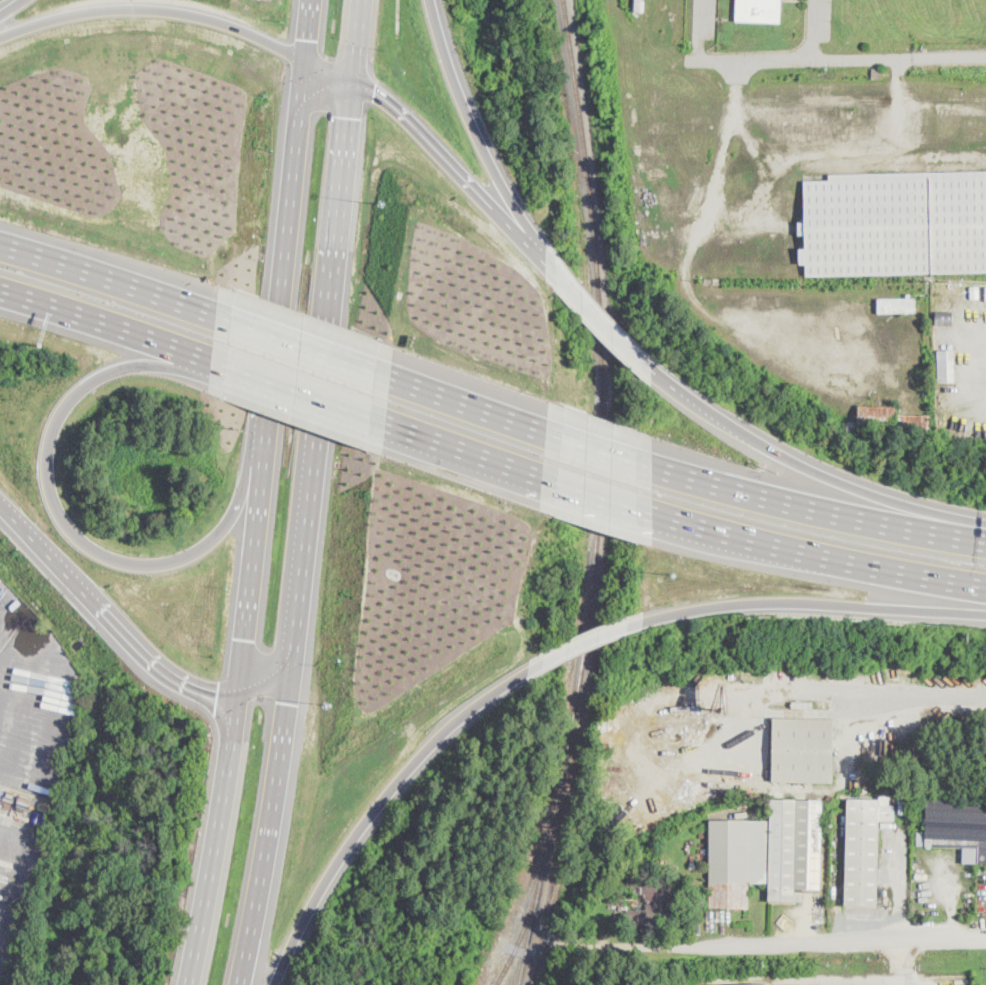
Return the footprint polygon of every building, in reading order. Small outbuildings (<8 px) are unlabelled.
[(633,12),(633,0),(643,0),(643,12),(633,12)] [(738,2),(738,0),(781,0),(781,2),(780,23),(737,21),(738,2)] [(884,78),(873,78),(872,68),(883,68),(884,78)] [(830,175),(985,172),(985,273),(807,276),(806,264),(800,264),(799,249),(804,248),(803,181),(804,181),(830,181),(830,175)] [(980,299),(971,299),(970,287),(979,287),(980,299)] [(916,311),(878,312),(878,298),(916,297),(916,311)] [(953,311),(953,326),(935,325),(936,311),(953,311)] [(955,381),(940,382),(939,351),(955,350),(955,381)] [(930,416),(930,435),(897,434),(897,433),(849,432),(849,423),(858,423),(859,406),(897,407),(897,415),(930,416)] [(833,782),(833,783),(772,782),(773,718),(834,719),(833,782)] [(891,798),(891,805),(896,805),(895,821),(880,821),(877,906),(845,905),(848,799),(880,800),(880,796),(891,796),(891,798)] [(927,796),(985,797),(985,864),(978,864),(978,848),(927,847),(927,796)] [(823,815),(820,889),(820,890),(812,890),(812,893),(803,893),(803,889),(796,889),(795,901),(768,901),(769,884),(750,883),(750,910),(707,908),(710,819),(735,820),(735,811),(748,812),(748,820),(770,820),(771,799),(823,800),(823,815)] [(672,931),(627,931),(626,876),(671,876),(672,931)]
